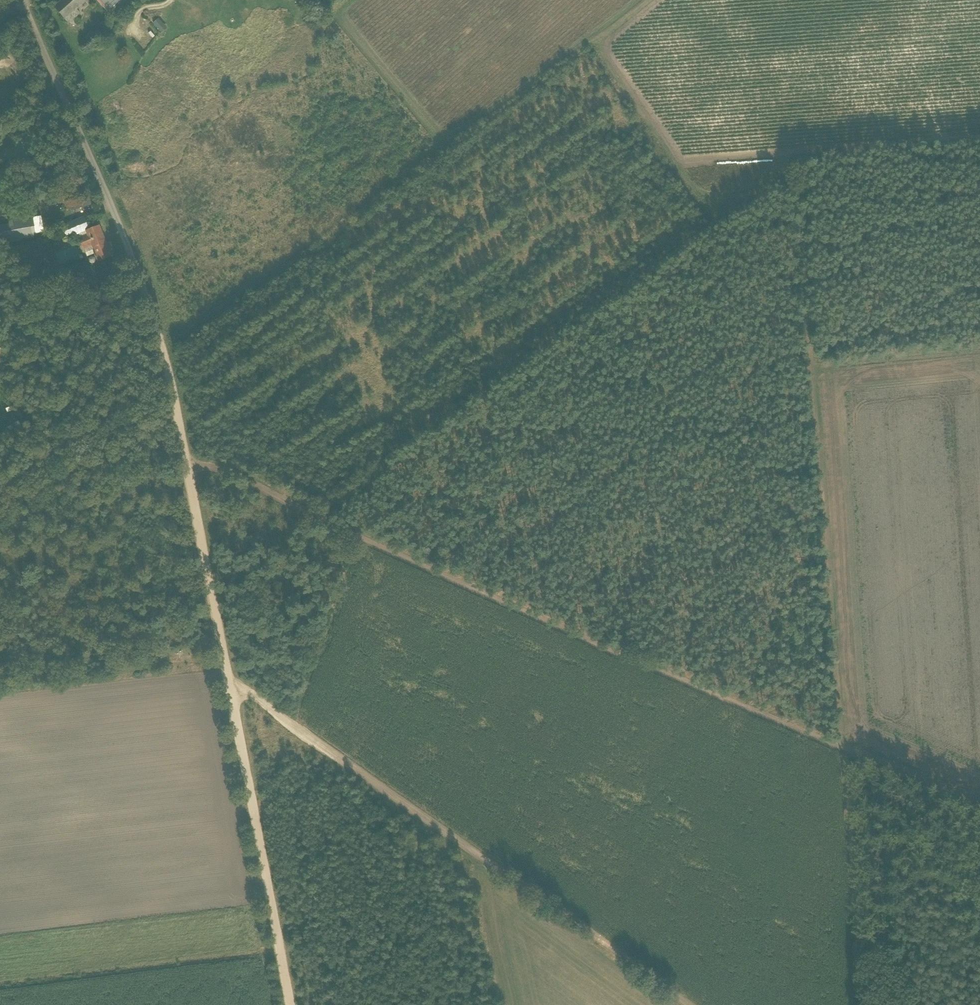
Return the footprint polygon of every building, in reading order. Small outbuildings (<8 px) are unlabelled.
[(87,0),(63,0),(55,7),(69,23),(80,13),(76,9),(87,0)] [(105,8),(114,0),(98,0),(105,8)] [(161,33),(168,28),(161,17),(154,23),(161,33)] [(23,240),(22,238),(33,236),(29,215),(13,218),(14,222),(6,224),(6,226),(0,227),(0,240),(8,238),(9,243),(23,240)] [(84,249),(85,249),(92,245),(95,254),(99,261),(112,256),(100,226),(86,231),(88,235),(80,238),(84,249)]
